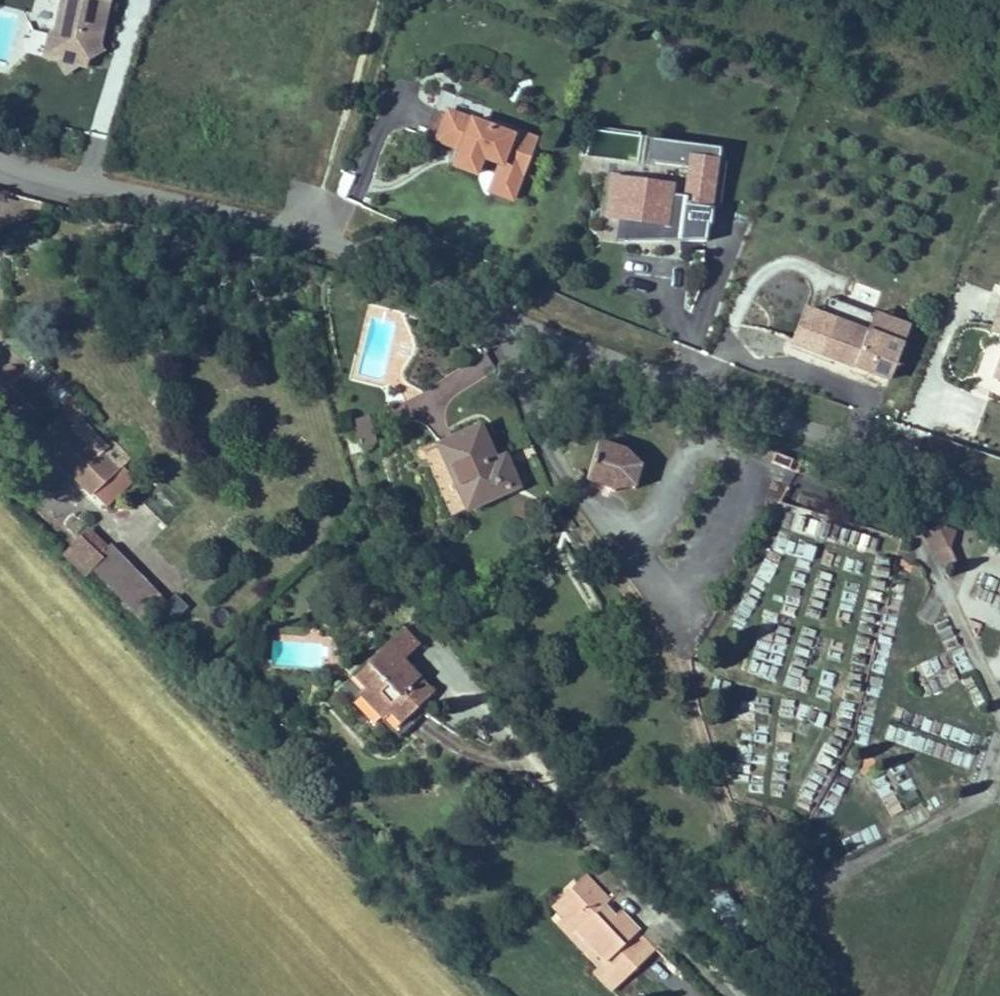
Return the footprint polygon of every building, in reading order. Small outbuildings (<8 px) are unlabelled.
[(91,60),(105,51),(102,45),(112,0),(59,0),(52,33),(47,32),(42,58),(55,61),(65,76),(80,66),(89,68),(91,60)] [(511,202),(533,142),(511,134),(509,138),(445,114),(434,143),(458,152),(452,169),(474,177),(481,160),(499,167),(489,193),(511,202)] [(594,128),(591,154),(621,157),(624,132),(594,128)] [(712,209),(726,151),(663,142),(660,167),(691,171),(687,198),(674,197),(675,188),(637,183),(634,200),(619,198),(617,221),(627,223),(624,244),(663,243),(665,227),(707,232),(712,209)] [(660,167),(663,142),(655,142),(652,165),(660,167)] [(719,211),(732,152),(726,151),(712,209),(719,211)] [(634,200),(637,183),(614,180),(608,220),(612,221),(617,221),(619,198),(634,200)] [(705,243),(707,232),(665,227),(663,243),(687,243),(705,243)] [(152,307),(145,288),(140,290),(147,309),(152,307)] [(887,387),(909,329),(828,299),(821,317),(805,311),(790,350),(887,387)] [(988,339),(999,343),(999,305),(988,339)] [(70,393),(38,362),(22,378),(54,409),(70,393)] [(22,378),(13,369),(5,369),(0,374),(0,397),(2,399),(0,401),(0,404),(105,506),(135,478),(123,466),(117,472),(98,453),(78,431),(86,423),(80,417),(87,410),(70,393),(54,409),(22,378)] [(376,437),(371,416),(354,421),(358,436),(351,438),(355,450),(361,449),(359,442),(376,437)] [(106,445),(86,423),(78,431),(98,453),(106,445)] [(439,445),(468,510),(518,487),(509,466),(499,470),(495,461),(480,427),(439,445)] [(597,443),(586,480),(612,488),(611,491),(615,492),(616,489),(631,486),(634,489),(637,487),(634,483),(638,469),(643,467),(642,464),(638,465),(627,453),(628,449),(624,447),(623,452),(597,443)] [(504,457),(495,461),(499,470),(509,466),(504,457)] [(926,533),(944,570),(956,564),(949,549),(954,533),(938,527),(926,533)] [(167,603),(111,545),(107,549),(100,556),(88,544),(94,537),(89,532),(66,555),(84,574),(91,567),(146,624),(155,614),(167,603)] [(100,556),(107,549),(94,537),(88,544),(100,556)] [(187,607),(175,595),(167,603),(155,614),(167,626),(187,607)] [(337,691),(373,731),(384,721),(391,714),(400,724),(434,693),(421,678),(417,682),(408,672),(412,669),(404,660),(420,645),(405,628),(337,691)] [(421,678),(412,669),(408,672),(417,682),(421,678)] [(962,682),(974,705),(985,700),(973,676),(962,682)] [(893,816),(903,810),(884,776),(874,782),(893,816)] [(609,902),(585,876),(558,901),(569,913),(563,918),(604,962),(597,968),(593,972),(612,992),(656,950),(619,912),(614,917),(604,907),(609,902)] [(733,935),(748,923),(725,893),(710,904),(733,935)] [(569,913),(558,901),(552,907),(563,918),(569,913)] [(614,917),(619,912),(609,902),(604,907),(614,917)] [(604,962),(563,918),(556,925),(597,968),(604,962)] [(751,959),(761,952),(751,937),(741,944),(751,959)]
